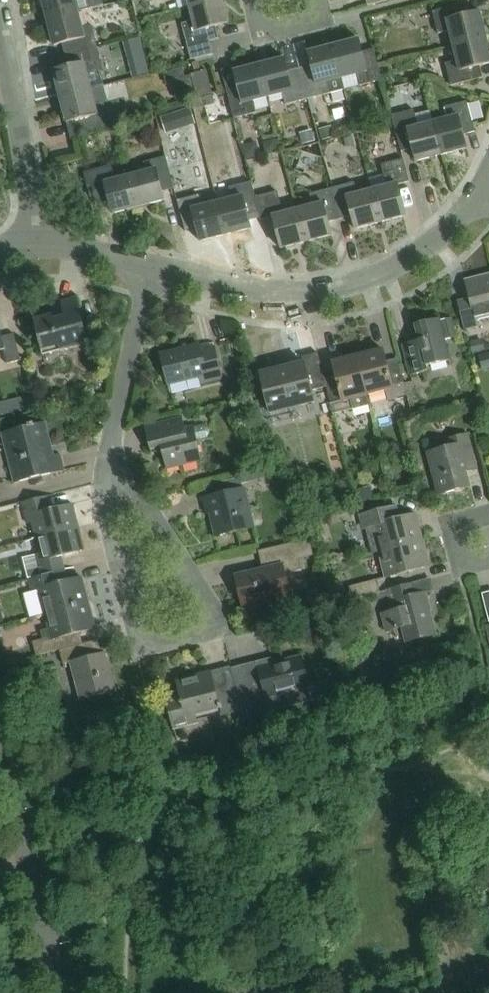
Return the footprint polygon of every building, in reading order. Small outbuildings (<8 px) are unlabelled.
[(79,12),(76,0),(43,0),(49,21),(79,12)] [(230,23),(224,0),(214,0),(191,6),(195,21),(183,25),(192,59),(214,53),(211,40),(219,38),(216,27),(230,23)] [(454,45),(487,37),(480,13),(467,16),(464,4),(433,12),(438,34),(450,30),(454,45)] [(66,55),(92,49),(99,47),(93,26),(84,28),(79,12),(49,21),(55,46),(63,44),(66,55)] [(488,64),(488,45),(487,37),(454,45),(458,60),(447,63),(453,85),(483,77),(481,66),(488,64)] [(383,80),(375,49),(363,52),(359,39),(334,45),(343,78),(357,74),(360,86),(383,80)] [(327,82),(343,78),(334,45),(309,52),(312,66),(301,69),(307,95),(308,99),(330,94),(327,82)] [(102,87),(98,71),(92,49),(66,55),(59,57),(62,70),(54,72),(61,97),(102,87)] [(307,95),(301,69),(290,72),(286,58),(261,65),(269,97),(284,93),(287,105),(308,99),(307,95)] [(254,101),(269,97),(261,65),(236,71),(239,84),(227,87),(235,118),(257,113),(254,101)] [(183,68),(163,74),(166,86),(172,84),(173,89),(183,86),(186,98),(195,96),(190,76),(185,77),(183,68)] [(198,97),(214,93),(208,71),(192,75),(198,97)] [(116,72),(108,74),(109,81),(117,79),(116,72)] [(79,133),(112,125),(106,102),(102,87),(61,97),(68,122),(76,120),(79,133)] [(464,135),(476,132),(468,102),(446,107),(449,119),(433,123),(443,156),(467,149),(464,135)] [(176,113),(161,118),(166,134),(181,129),(176,113)] [(443,156),(433,123),(419,127),(416,116),(394,121),(402,152),(414,149),(417,162),(443,156)] [(331,127),(319,130),(322,141),(334,138),(331,127)] [(312,130),(300,133),(303,144),(315,141),(312,130)] [(353,137),(344,139),(346,147),(355,145),(353,137)] [(147,171),(131,176),(134,188),(139,207),(165,200),(163,192),(175,188),(166,157),(145,163),(147,171)] [(399,185),(410,182),(404,160),(382,165),(388,186),(373,190),(381,223),(407,216),(399,185)] [(113,171),(91,177),(100,209),(112,206),(114,214),(139,207),(134,188),(131,176),(116,180),(113,171)] [(262,213),(257,197),(253,182),(230,188),(233,199),(218,203),(227,236),(253,229),(250,216),(262,213)] [(381,223),(373,190),(358,194),(355,182),(332,188),(341,219),(354,216),(357,229),(381,223)] [(330,222),(341,219),(332,188),(311,194),(315,206),(300,210),(308,242),(333,235),(330,222)] [(308,242),(300,210),(285,214),(279,192),(257,197),(262,213),(264,221),(275,218),(283,248),(308,242)] [(227,236),(218,203),(204,206),(201,195),(178,200),(186,232),(199,228),(202,242),(227,236)] [(488,319),(488,276),(467,281),(472,302),(460,305),(466,330),(479,327),(478,322),(488,319)] [(90,344),(87,333),(78,298),(62,302),(66,318),(55,320),(54,315),(35,320),(43,351),(61,346),(62,351),(90,344)] [(455,319),(441,322),(440,320),(416,326),(420,342),(404,345),(411,376),(429,371),(428,367),(450,362),(446,342),(460,338),(455,319)] [(1,333),(0,329),(0,350),(5,349),(9,364),(22,360),(15,334),(2,338),(1,333)] [(482,340),(470,343),(472,354),(485,351),(482,340)] [(202,385),(225,380),(215,342),(163,355),(171,386),(201,378),(202,385)] [(388,400),(408,395),(399,358),(387,361),(385,350),(359,356),(369,395),(386,391),(388,400)] [(328,387),(327,384),(320,353),(304,357),(305,363),(262,374),(272,413),(316,402),(313,391),(328,387)] [(479,356),(482,370),(488,368),(488,353),(479,356)] [(371,404),(369,395),(359,356),(333,363),(338,381),(327,384),(328,387),(334,414),(371,404)] [(23,398),(7,402),(11,415),(26,411),(23,398)] [(410,410),(397,413),(400,422),(412,418),(410,410)] [(169,469),(203,460),(198,440),(207,438),(210,434),(210,429),(207,426),(203,425),(187,429),(184,417),(147,427),(152,449),(163,446),(169,469)] [(16,483),(65,471),(61,454),(53,456),(45,422),(3,433),(16,483)] [(465,467),(477,464),(470,435),(451,440),(453,447),(429,453),(440,495),(470,487),(465,467)] [(264,472),(246,477),(247,482),(265,477),(264,472)] [(235,479),(205,487),(207,498),(238,490),(235,479)] [(371,487),(356,491),(360,504),(375,500),(371,487)] [(217,537),(256,528),(246,488),(238,490),(207,498),(204,498),(208,514),(215,513),(218,526),(215,527),(217,537)] [(37,539),(80,528),(74,504),(50,510),(47,497),(23,503),(29,524),(33,523),(37,539)] [(380,552),(424,540),(418,515),(395,521),(392,508),(364,516),(367,529),(374,527),(380,552)] [(28,571),(30,579),(58,572),(65,570),(62,557),(86,551),(80,528),(37,539),(41,555),(36,556),(40,568),(28,571)] [(387,579),(431,567),(424,540),(380,552),(387,579)] [(272,568),(238,576),(246,609),(276,601),(277,606),(293,602),(287,574),(303,570),(296,543),(268,550),(272,568)] [(46,615),(90,604),(83,577),(61,583),(58,572),(30,579),(33,592),(39,591),(46,615)] [(353,599),(382,592),(379,579),(349,586),(353,599)] [(407,642),(437,635),(426,593),(416,595),(413,584),(389,590),(395,611),(382,614),(386,633),(404,629),(407,642)] [(37,656),(60,650),(78,646),(74,634),(96,628),(90,604),(46,615),(51,636),(33,640),(37,656)] [(82,701),(116,692),(106,653),(98,655),(94,641),(78,646),(60,650),(64,664),(72,662),(82,701)] [(232,669),(243,710),(245,716),(314,698),(303,656),(265,666),(263,661),(232,669)] [(222,715),(243,710),(232,669),(178,683),(181,697),(167,701),(175,728),(198,722),(196,714),(220,708),(222,715)]
